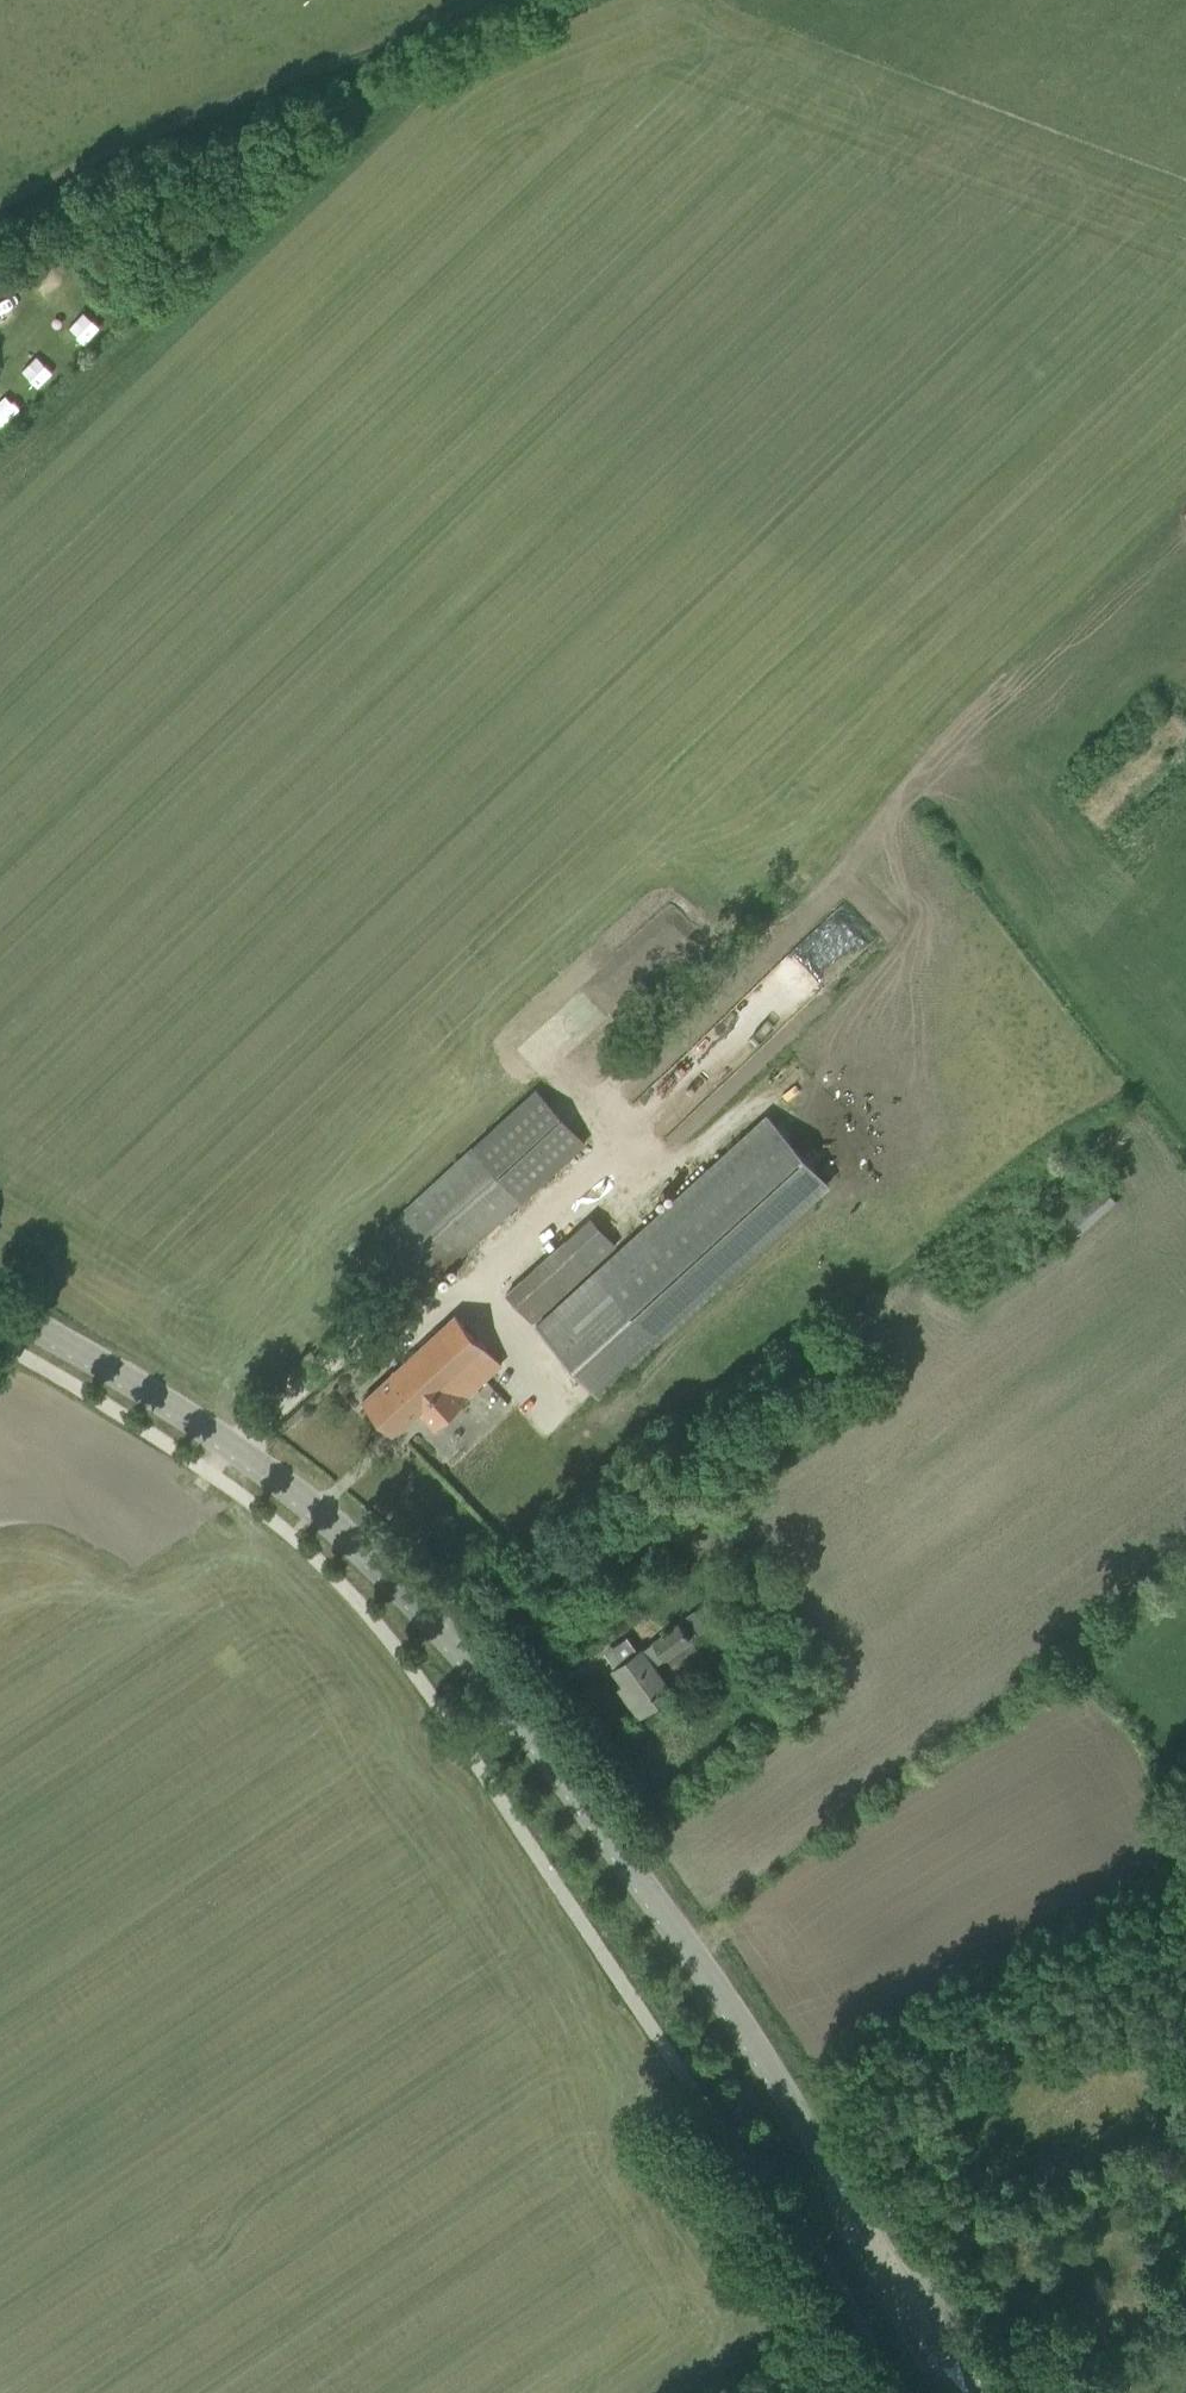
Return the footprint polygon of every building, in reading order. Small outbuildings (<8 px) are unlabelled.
[(68,271),(50,280),(59,300),(78,292),(68,271)] [(25,407),(11,389),(0,397),(0,416),(5,422),(25,407)] [(498,1220),(583,1142),(535,1088),(471,1147),(358,1253),(407,1306),(498,1220)] [(534,1325),(599,1396),(831,1183),(767,1112),(534,1325)] [(1055,1224),(1072,1242),(1117,1201),(1101,1183),(1055,1224)] [(532,1324),(592,1269),(617,1246),(590,1216),(505,1294),(532,1324)] [(455,1314),(362,1401),(393,1435),(418,1412),(434,1429),(466,1400),(465,1398),(501,1365),(455,1314)] [(628,1691),(623,1694),(639,1716),(673,1694),(655,1667),(692,1642),(680,1625),(643,1650),(642,1650),(614,1669),(628,1691)]
